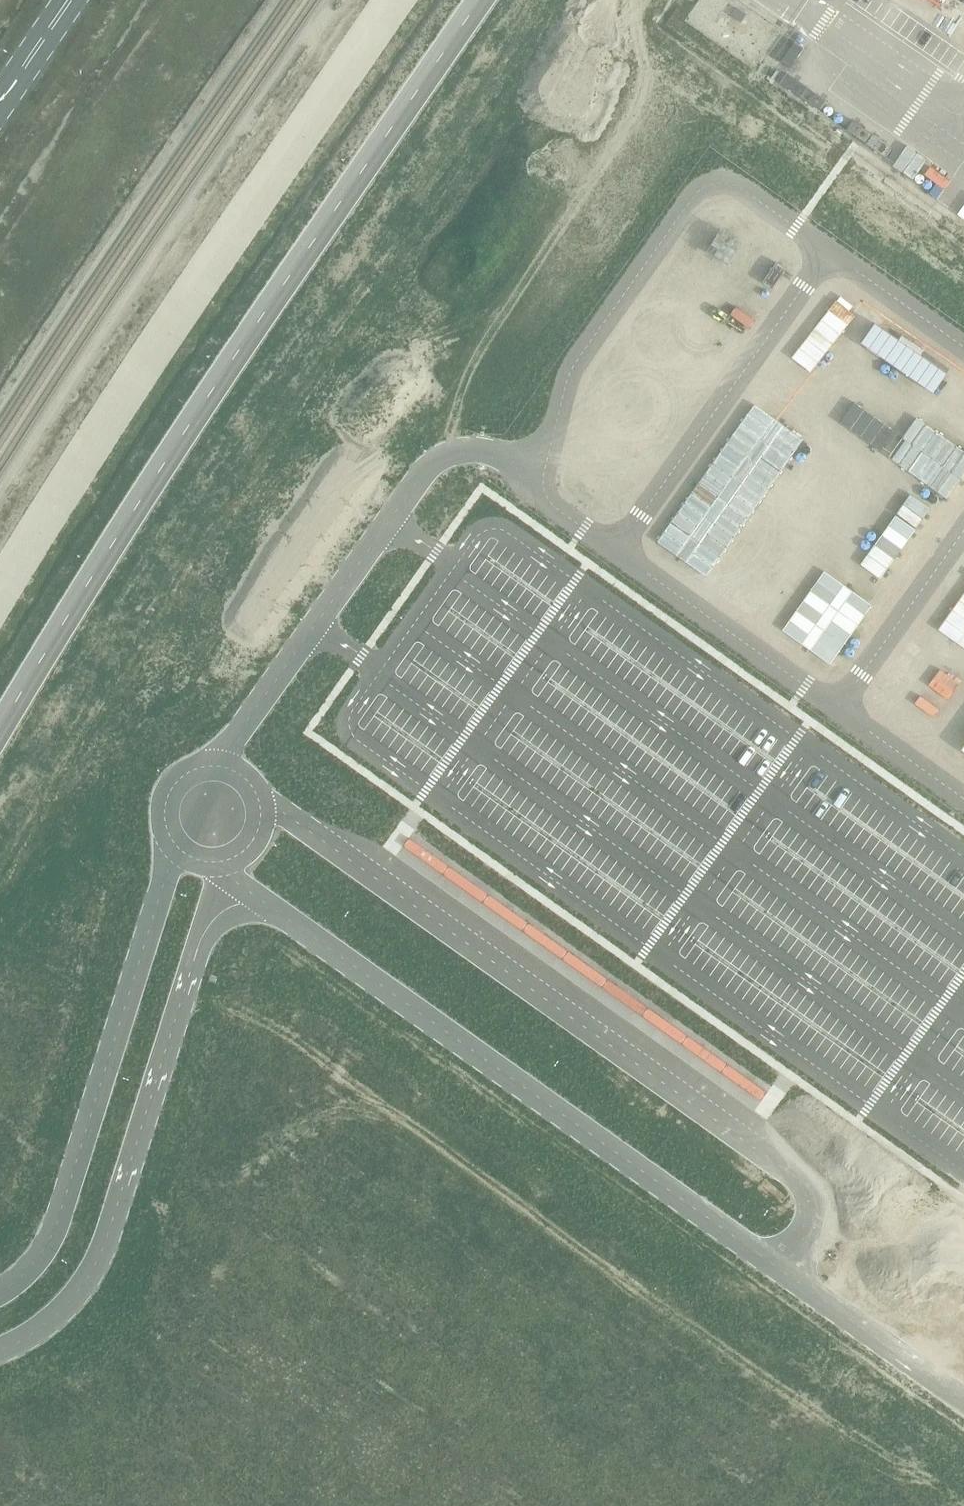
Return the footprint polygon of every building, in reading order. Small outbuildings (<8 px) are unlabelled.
[(795,41),(781,61),(790,68),(804,48),(795,41)] [(787,72),(780,82),(819,110),(826,100),(787,72)] [(776,262),(762,281),(772,288),(786,269),(776,262)] [(836,300),(799,347),(818,362),(855,315),(836,300)] [(824,570),(782,629),(830,663),(872,604),(824,570)]
